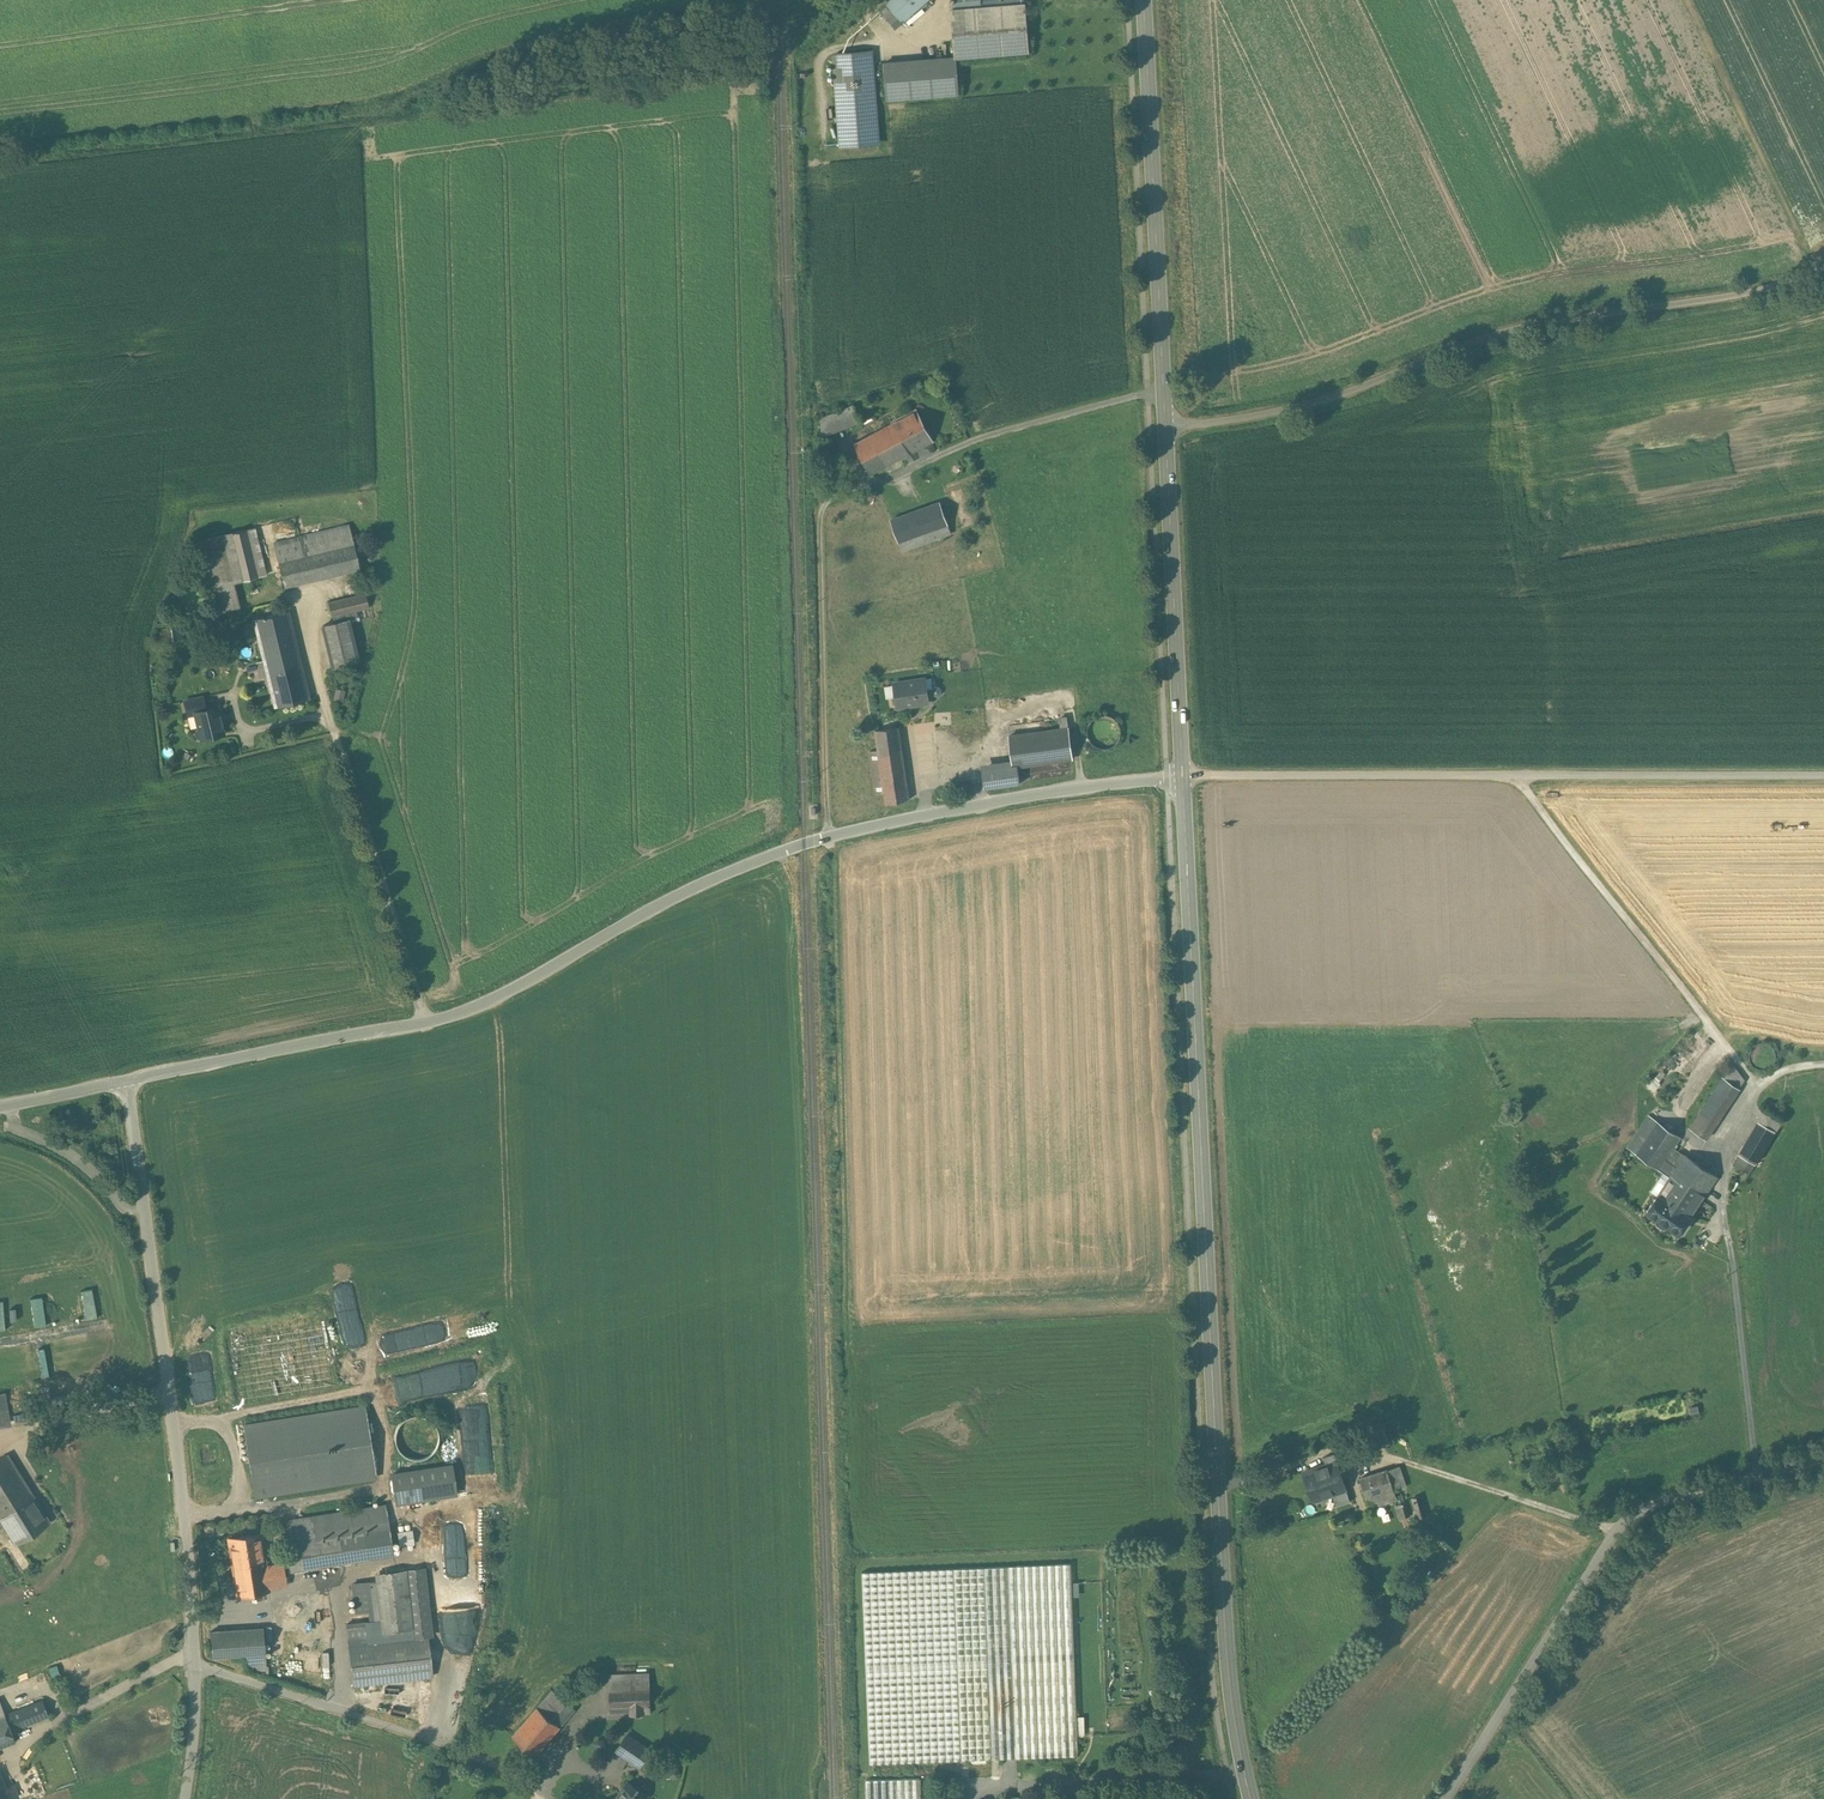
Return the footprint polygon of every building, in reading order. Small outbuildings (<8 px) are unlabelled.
[(878,9),(896,29),(929,0),(888,0),(878,9)] [(951,7),(955,57),(1030,51),(1026,1),(1023,2),(955,7),(951,7)] [(878,144),(871,51),(833,54),(840,147),(878,144)] [(957,95),(955,57),(883,62),(885,100),(957,95)] [(854,406),(839,412),(842,420),(857,414),(854,406)] [(916,410),(892,422),(909,453),(910,454),(933,442),(916,410)] [(893,424),(870,436),(886,465),(909,453),(893,424)] [(940,503),(891,521),(899,543),(922,534),(925,543),(951,533),(940,503)] [(349,525),(288,540),(292,556),(348,542),(353,541),(349,525)] [(255,527),(212,538),(224,585),(232,583),(266,574),(255,527)] [(232,583),(224,585),(212,538),(199,541),(200,545),(216,612),(238,607),(236,597),(232,583)] [(288,540),(274,543),(278,559),(292,556),(288,540)] [(292,556),(278,559),(284,586),(359,568),(353,541),(348,542),(292,556)] [(366,593),(328,602),(332,616),(347,613),(369,607),(366,593)] [(287,612),(255,620),(264,660),(297,652),(287,612)] [(347,613),(332,616),(333,623),(348,619),(347,613)] [(333,623),(323,626),(333,667),(358,661),(355,649),(348,619),(333,623)] [(264,660),(256,662),(260,678),(268,676),(276,705),(308,697),(297,652),(264,660)] [(925,679),(894,684),(897,707),(928,703),(925,679)] [(217,707),(195,712),(199,728),(197,731),(198,736),(201,738),(201,739),(223,733),(217,707)] [(1119,739),(1120,732),(1119,726),(1115,720),(1110,717),(1104,716),(1097,717),(1092,720),(1089,726),(1087,732),(1089,739),(1092,744),(1098,748),(1104,749),(1110,748),(1116,744),(1119,739)] [(1067,718),(1059,719),(1060,729),(1068,728),(1067,718)] [(898,727),(876,731),(878,750),(901,747),(898,727)] [(1060,729),(1009,736),(1013,767),(1017,766),(1072,759),(1068,728),(1060,729)] [(901,747),(878,750),(885,793),(886,804),(908,800),(901,747)] [(878,750),(870,752),(876,794),(885,793),(878,750)] [(1013,766),(981,770),(984,788),(1020,783),(1017,766),(1013,767),(1013,766)] [(1723,1077),(1709,1099),(1725,1110),(1739,1088),(1723,1077)] [(1709,1099),(1689,1128),(1705,1139),(1725,1110),(1709,1099)] [(1781,1120),(1764,1110),(1758,1121),(1775,1131),(1781,1120)] [(1648,1116),(1629,1144),(1629,1146),(1628,1148),(1634,1152),(1656,1121),(1648,1116)] [(1680,1137),(1656,1121),(1634,1152),(1664,1173),(1670,1177),(1684,1155),(1673,1148),(1680,1137)] [(1775,1131),(1758,1121),(1738,1154),(1752,1162),(1755,1164),(1775,1131)] [(1752,1162),(1738,1154),(1733,1164),(1746,1172),(1752,1162)] [(1657,1195),(1647,1211),(1679,1233),(1689,1217),(1716,1177),(1684,1155),(1670,1177),(1657,1195)] [(1664,1173),(1651,1191),(1657,1195),(1670,1177),(1664,1173)] [(10,1422),(5,1393),(0,1394),(0,1424),(10,1422)] [(364,1406),(244,1425),(255,1496),(376,1477),(364,1406)] [(395,1442),(399,1450),(405,1456),(413,1459),(422,1458),(430,1455),(435,1449),(439,1440),(439,1431),(435,1423),(428,1417),(419,1414),(410,1415),(402,1419),(397,1426),(395,1434),(395,1442)] [(1387,1427),(1362,1436),(1367,1451),(1392,1442),(1387,1427)] [(7,1454),(0,1459),(0,1519),(15,1544),(49,1522),(7,1454)] [(1336,1462),(1303,1473),(1308,1486),(1312,1500),(1345,1489),(1344,1485),(1336,1462)] [(1358,1476),(1364,1498),(1374,1495),(1377,1505),(1396,1500),(1394,1490),(1406,1486),(1400,1464),(1358,1476)] [(452,1465),(392,1474),(396,1502),(456,1493),(452,1465)] [(1395,1505),(1400,1519),(1410,1514),(1404,1501),(1395,1505)] [(385,1504),(280,1521),(284,1546),(287,1545),(340,1536),(344,1561),(385,1555),(392,1553),(385,1504)] [(406,1543),(417,1543),(418,1531),(406,1531),(406,1543)] [(260,1533),(229,1538),(232,1557),(231,1557),(238,1595),(270,1590),(269,1588),(266,1566),(260,1533)] [(340,1536),(287,1545),(291,1570),(344,1561),(340,1536)] [(1066,1562),(861,1571),(865,1763),(1073,1753),(1066,1562)] [(284,1563),(266,1566),(269,1588),(287,1585),(284,1563)] [(425,1568),(405,1570),(412,1628),(413,1637),(415,1637),(427,1636),(433,1635),(425,1568)] [(383,1631),(412,1628),(405,1570),(376,1573),(381,1619),(383,1631)] [(292,1596),(271,1599),(276,1638),(297,1635),(292,1596)] [(347,1624),(349,1639),(366,1637),(383,1635),(383,1631),(381,1619),(347,1624)] [(263,1628),(210,1632),(213,1657),(246,1654),(266,1653),(263,1628)] [(315,1643),(286,1646),(290,1682),(319,1679),(333,1677),(327,1631),(315,1633),(314,1633),(315,1643)] [(413,1637),(367,1643),(366,1637),(349,1639),(354,1685),(432,1675),(427,1636),(415,1637),(413,1637)] [(266,1653),(246,1654),(247,1666),(267,1664),(266,1653)] [(650,1673),(609,1674),(610,1707),(630,1706),(631,1711),(631,1715),(632,1715),(632,1712),(642,1711),(642,1714),(643,1714),(643,1713),(651,1712),(650,1673)] [(43,1700),(5,1715),(11,1731),(49,1716),(43,1700)] [(560,1726),(538,1708),(513,1737),(535,1755),(560,1726)] [(15,1741),(11,1731),(5,1715),(0,1717),(0,1747),(15,1741)] [(651,1750),(627,1734),(616,1750),(640,1766),(651,1750)] [(866,1781),(866,1798),(920,1798),(919,1779),(866,1781)] [(621,1794),(620,1794),(617,1798),(644,1798),(647,1794),(630,1782),(621,1794)] [(0,1790),(0,1798),(11,1798),(18,1796),(14,1785),(5,1788),(0,1790)]
